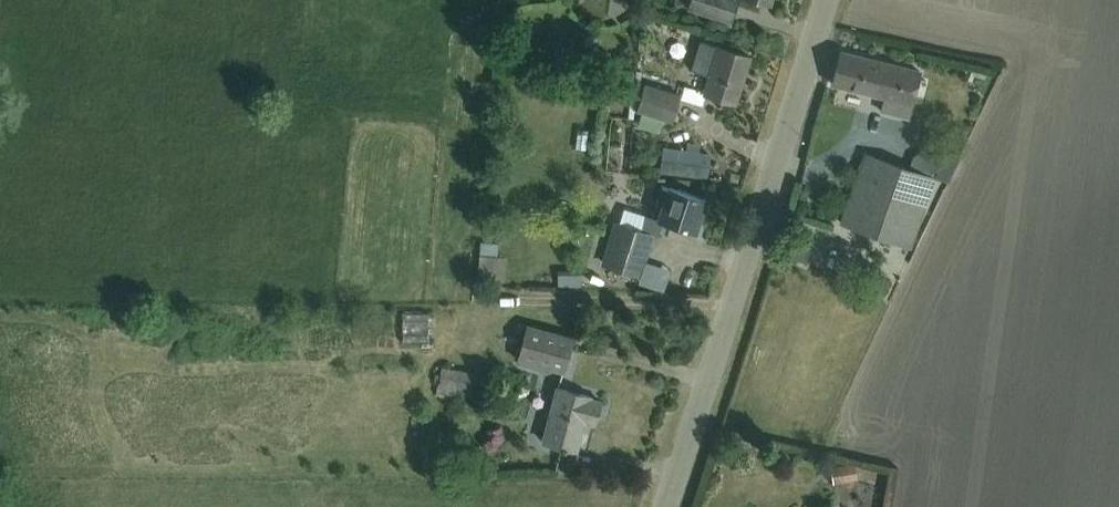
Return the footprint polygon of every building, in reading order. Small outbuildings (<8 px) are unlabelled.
[(688,8),(731,21),(737,0),(690,0),(688,8)] [(750,55),(700,40),(691,69),(709,74),(703,92),(735,102),(750,55)] [(919,70),(862,56),(841,50),(832,83),(854,88),(885,96),(881,111),(908,117),(911,102),(919,70)] [(671,119),(679,93),(645,83),(637,109),(642,110),(664,117),(671,119)] [(659,131),(664,117),(642,110),(637,124),(659,131)] [(661,160),(660,173),(708,178),(710,152),(662,147),(661,160)] [(840,220),(840,221),(911,246),(936,177),(935,177),(914,170),(864,152),(864,153),(840,220)] [(740,174),(731,171),(729,178),(737,181),(740,174)] [(705,197),(684,190),(662,183),(646,230),(615,220),(602,261),(620,267),(641,273),(654,234),(659,235),(664,220),(695,229),(705,197)] [(505,280),(507,255),(494,254),(495,240),(480,239),(479,279),(505,280)] [(582,270),(558,271),(559,283),(582,283),(582,270)] [(416,304),(417,329),(440,328),(439,303),(416,304)] [(573,337),(526,325),(517,359),(564,371),(573,337)] [(438,393),(461,397),(461,400),(477,403),(482,374),(442,367),(438,393)] [(590,395),(569,389),(557,386),(543,440),(562,445),(561,447),(565,448),(566,446),(576,449),(584,419),(594,421),(600,400),(590,397),(590,395)] [(856,480),(854,463),(831,466),(833,483),(856,480)]
